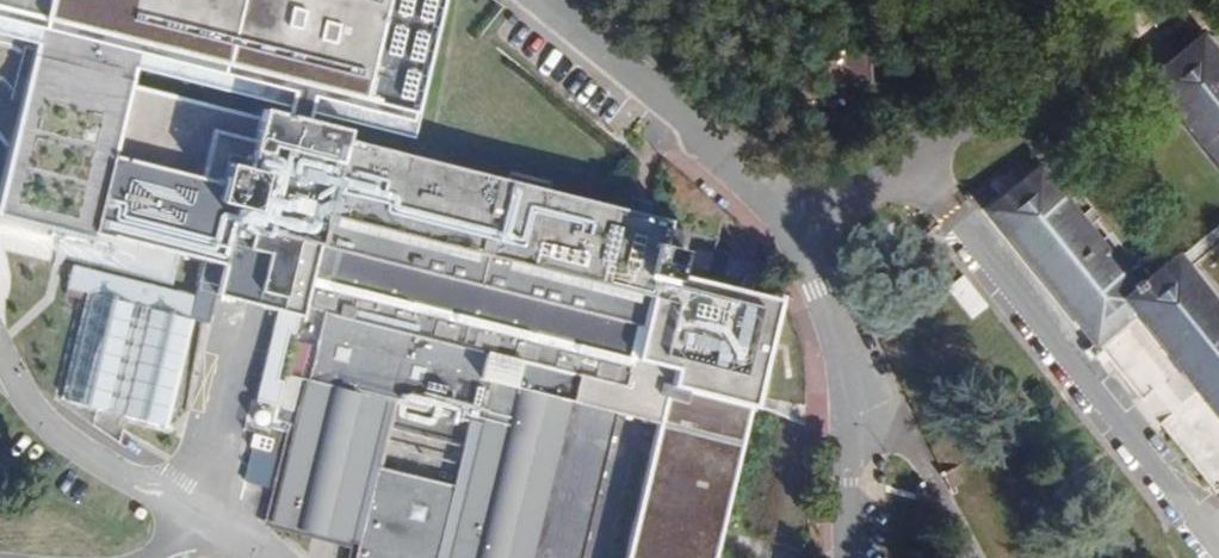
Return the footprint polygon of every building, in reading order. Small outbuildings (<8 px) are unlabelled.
[(342,144),(412,159),(447,0),(0,0),(0,45),(38,55),(0,194),(0,228),(101,253),(211,300),(257,119),(342,144)] [(1203,40),(1152,80),(1218,163),(1218,61),(1203,40)] [(838,62),(787,63),(788,106),(840,105),(839,87),(871,86),(871,53),(837,54),(838,62)] [(630,368),(634,367),(674,279),(686,232),(667,228),(669,221),(412,159),(342,144),(257,119),(211,300),(294,323),(307,286),(602,363),(630,368)] [(1137,291),(1040,171),(989,212),(1096,343),(1135,311),(1218,414),(1218,309),(1187,269),(1218,243),(1218,225),(1137,291)] [(674,279),(634,367),(670,377),(625,557),(715,557),(778,305),(674,279)] [(970,326),(987,313),(963,282),(946,296),(970,326)] [(190,319),(92,294),(65,403),(162,428),(190,319)] [(301,378),(285,374),(277,408),(292,411),(301,378)]
